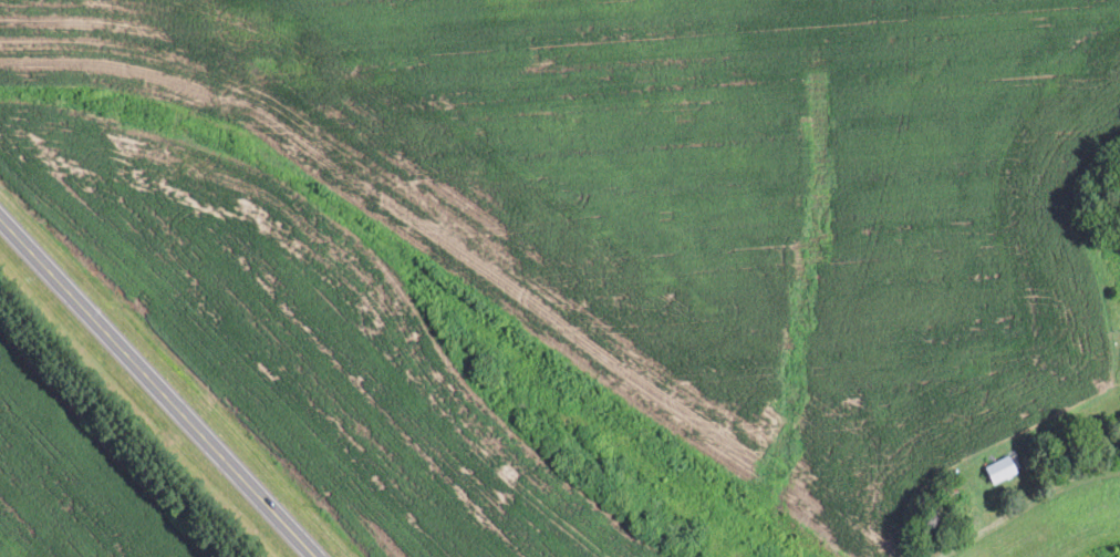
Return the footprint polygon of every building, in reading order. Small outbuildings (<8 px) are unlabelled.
[(980,466),(988,483),(1013,472),(1005,454),(980,466)]
